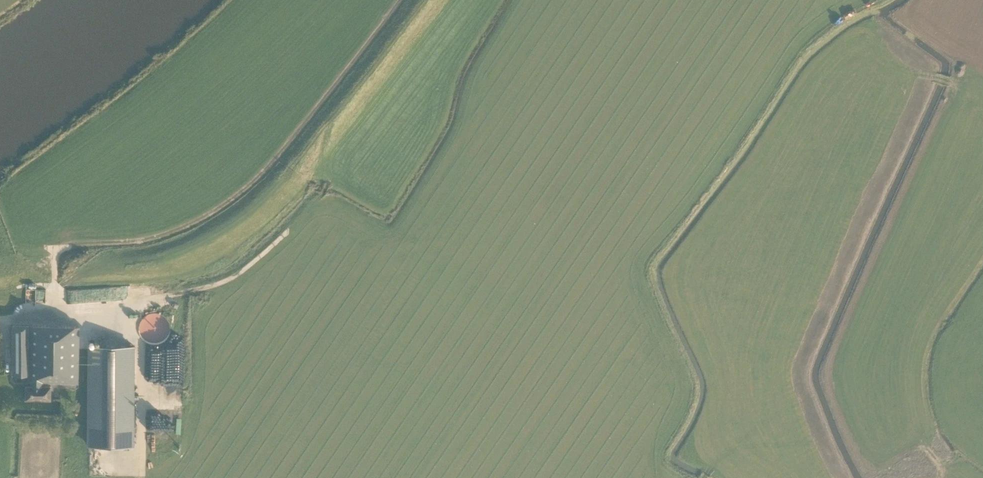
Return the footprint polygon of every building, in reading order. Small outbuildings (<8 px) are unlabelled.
[(79,298),(114,297),(114,286),(79,287),(79,298)] [(13,323),(13,373),(26,373),(26,381),(30,381),(30,384),(26,384),(25,398),(50,398),(50,384),(43,384),(43,381),(79,381),(79,324),(13,323)] [(132,345),(90,345),(89,445),(132,445),(132,345)]
